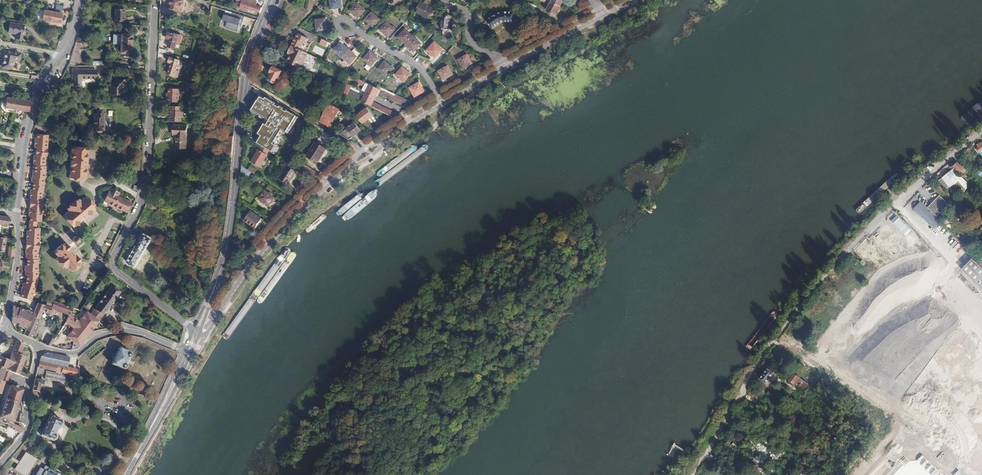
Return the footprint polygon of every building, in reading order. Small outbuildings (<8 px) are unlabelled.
[(170,9),(181,12),(185,0),(172,0),(170,9)] [(261,12),(262,8),(263,8),(256,6),(257,2),(253,0),(238,0),(238,1),(243,2),(241,8),(247,10),(248,9),(249,9),(249,11),(254,12),(254,11),(261,12)] [(332,9),(342,7),(341,0),(330,0),(332,9)] [(548,8),(547,11),(556,15),(560,6),(552,1),(549,6),(548,6),(547,8),(548,8)] [(420,2),(415,11),(428,18),(433,8),(420,2)] [(526,6),(534,10),(536,6),(529,2),(526,6)] [(358,3),(351,10),(359,17),(366,10),(358,3)] [(115,15),(118,16),(117,21),(125,21),(125,16),(124,16),(124,9),(115,8),(115,15)] [(60,22),(62,13),(44,10),(43,19),(60,22)] [(244,16),(226,11),(222,20),(227,21),(226,27),(238,31),(240,25),(241,26),(244,16)] [(496,13),(486,20),(492,28),(497,25),(500,22),(504,21),(514,21),(514,12),(502,11),(496,13)] [(373,12),(366,20),(374,27),(381,19),(373,12)] [(448,30),(448,31),(449,31),(451,31),(452,31),(452,30),(453,29),(453,28),(452,27),(451,26),(449,26),(449,23),(448,20),(448,16),(441,16),(441,22),(442,26),(443,31),(448,30)] [(316,20),(317,31),(328,29),(326,18),(316,20)] [(380,29),(388,36),(395,29),(387,22),(380,29)] [(11,23),(9,32),(16,34),(16,38),(23,39),(25,26),(11,23)] [(406,29),(398,37),(407,44),(413,37),(406,29)] [(166,39),(170,40),(167,46),(175,49),(179,35),(168,32),(166,39)] [(121,34),(120,43),(131,43),(131,35),(121,34)] [(295,36),(292,45),(301,49),(303,44),(305,41),(295,36)] [(407,44),(414,51),(421,44),(413,37),(407,44)] [(323,39),(321,44),(327,47),(329,42),(323,39)] [(341,42),(334,50),(342,57),(349,49),(341,42)] [(427,50),(436,57),(443,50),(435,42),(427,50)] [(120,43),(120,52),(130,52),(131,43),(120,43)] [(291,53),(288,60),(301,67),(301,66),(308,69),(309,68),(311,69),(317,57),(303,50),(301,49),(292,45),(288,52),(291,53)] [(349,49),(342,57),(345,60),(343,62),(347,66),(350,64),(351,64),(358,56),(354,53),(352,51),(349,49)] [(78,51),(73,50),(72,54),(70,61),(69,62),(74,64),(76,60),(81,61),(82,55),(78,53),(78,51)] [(4,51),(2,67),(11,69),(12,59),(18,60),(19,53),(4,51)] [(371,51),(363,59),(372,66),(379,58),(371,51)] [(458,60),(463,69),(473,63),(467,54),(458,60)] [(173,58),(171,62),(174,63),(170,74),(176,76),(181,61),(173,58)] [(378,69),(387,76),(394,68),(385,61),(378,69)] [(439,71),(444,80),(453,74),(448,66),(439,71)] [(403,67),(396,75),(404,82),(411,74),(403,67)] [(73,69),(73,84),(82,84),(81,78),(97,78),(97,70),(73,69)] [(272,76),(268,82),(275,86),(278,80),(281,75),(274,70),(271,75),(272,76)] [(348,78),(367,88),(369,84),(363,81),(350,74),(348,78)] [(111,84),(111,94),(121,95),(121,88),(127,82),(120,76),(111,84)] [(252,81),(261,86),(262,83),(254,78),(252,81)] [(410,88),(415,97),(425,91),(420,82),(410,88)] [(362,102),(394,117),(398,115),(373,102),(378,93),(408,108),(412,105),(395,97),(379,89),(370,85),(364,98),(362,102)] [(255,113),(299,139),(309,124),(310,121),(256,88),(255,95),(261,98),(253,111),(255,113)] [(167,93),(167,102),(179,103),(179,89),(169,89),(169,93),(167,93)] [(5,107),(23,110),(24,111),(28,111),(30,100),(26,99),(7,96),(5,107)] [(329,103),(320,121),(330,127),(340,109),(329,103)] [(174,112),(174,117),(172,117),(169,117),(169,121),(183,122),(183,118),(185,118),(185,112),(184,112),(184,107),(172,107),(172,112),(174,112)] [(357,115),(362,123),(366,121),(373,116),(367,108),(357,115)] [(87,123),(86,129),(100,131),(100,130),(102,130),(103,129),(103,125),(101,125),(102,113),(102,111),(101,109),(98,109),(97,111),(96,112),(94,112),(93,119),(90,119),(90,123),(87,123)] [(356,122),(341,134),(343,135),(350,139),(361,130),(356,122)] [(177,138),(177,148),(186,148),(187,126),(174,125),(173,138),(177,138)] [(34,148),(34,154),(34,156),(32,155),(32,163),(33,163),(32,174),(31,174),(30,181),(32,181),(32,183),(31,189),(31,191),(30,191),(29,198),(30,199),(30,208),(28,208),(28,215),(29,215),(29,217),(29,221),(35,221),(40,221),(42,201),(40,201),(41,192),(42,192),(43,183),(42,183),(42,178),(43,178),(43,173),(44,173),(45,166),(43,166),(44,156),(45,156),(46,148),(44,148),(45,139),(46,139),(47,134),(35,133),(35,137),(35,138),(34,138),(33,146),(34,146),(34,148)] [(227,135),(226,156),(232,156),(234,136),(227,135)] [(274,153),(282,158),(283,159),(287,153),(270,143),(267,149),(270,150),(274,153)] [(259,150),(252,161),(260,167),(264,160),(267,155),(269,152),(270,150),(267,149),(263,147),(262,146),(259,150)] [(314,146),(310,151),(311,152),(308,156),(318,162),(321,158),(324,153),(314,146)] [(71,148),(69,177),(73,178),(73,180),(81,181),(81,178),(84,178),(87,149),(83,149),(83,148),(75,147),(75,148),(71,148)] [(961,166),(958,163),(954,167),(963,177),(968,172),(962,166),(961,166)] [(301,170),(315,178),(319,174),(304,164),(303,166),(301,170)] [(242,166),(241,172),(248,177),(252,172),(242,166)] [(296,172),(288,166),(280,178),(288,184),(296,172)] [(953,169),(943,179),(949,185),(959,175),(953,169)] [(102,200),(109,204),(117,208),(125,211),(128,205),(126,204),(127,202),(128,200),(118,195),(119,192),(109,188),(105,196),(104,196),(102,200)] [(260,199),(267,204),(269,206),(275,198),(266,191),(260,199)] [(930,194),(920,203),(938,219),(944,213),(940,209),(948,200),(939,191),(933,197),(930,194)] [(66,208),(68,211),(64,215),(66,217),(65,219),(69,224),(71,223),(74,226),(75,225),(77,225),(77,222),(87,214),(90,215),(90,211),(94,208),(91,205),(93,204),(88,198),(86,200),(84,197),(79,201),(77,199),(66,208)] [(244,220),(256,228),(262,219),(250,211),(244,220)] [(899,232),(907,225),(893,211),(886,219),(899,232)] [(8,226),(10,217),(0,216),(0,224),(8,226)] [(935,231),(939,235),(944,230),(940,226),(935,231)] [(26,259),(25,265),(25,267),(24,267),(24,270),(25,270),(24,274),(26,274),(26,276),(25,279),(25,283),(24,284),(22,284),(20,291),(22,292),(21,293),(20,297),(31,301),(32,297),(31,296),(34,287),(35,287),(37,282),(37,277),(36,276),(36,272),(36,267),(37,267),(38,260),(36,260),(37,254),(36,253),(36,249),(37,249),(38,242),(37,242),(37,232),(39,232),(39,228),(35,228),(27,227),(27,230),(27,232),(25,232),(25,239),(27,239),(26,249),(24,249),(24,253),(25,253),(25,257),(26,257),(26,259)] [(133,231),(141,236),(143,232),(135,227),(133,231)] [(145,234),(127,263),(136,267),(142,256),(148,247),(153,239),(145,234)] [(914,234),(891,258),(900,267),(913,280),(936,256),(914,234)] [(72,239),(72,240),(73,241),(73,242),(74,242),(74,243),(76,243),(77,243),(78,243),(79,243),(79,242),(80,241),(80,240),(80,238),(80,237),(79,237),(78,236),(78,235),(77,235),(76,235),(75,236),(74,236),(73,238),(72,239)] [(259,239),(253,247),(256,250),(263,242),(259,239)] [(58,257),(56,259),(66,270),(68,269),(70,270),(72,269),(74,270),(79,265),(77,264),(80,262),(79,260),(79,258),(76,257),(69,248),(69,246),(66,245),(65,244),(62,246),(61,245),(56,249),(57,251),(55,253),(58,257)] [(868,255),(890,276),(900,267),(891,258),(877,246),(868,255)] [(938,258),(905,299),(914,306),(946,265),(938,258)] [(965,273),(973,281),(973,280),(981,288),(981,265),(977,260),(965,273)] [(168,283),(176,273),(166,265),(158,275),(168,283)] [(844,287),(855,296),(859,291),(848,282),(844,287)] [(954,283),(949,288),(954,293),(959,288),(954,283)] [(112,285),(94,308),(103,315),(120,292),(112,285)] [(829,297),(825,302),(838,311),(841,306),(838,303),(841,299),(834,293),(830,297),(829,297)] [(89,297),(79,310),(85,312),(94,300),(89,297)] [(48,299),(46,305),(51,307),(54,301),(48,299)] [(54,301),(51,307),(46,305),(37,303),(34,311),(33,313),(32,316),(29,322),(29,321),(23,333),(31,337),(36,325),(35,324),(42,310),(49,313),(51,308),(53,309),(67,313),(69,314),(70,314),(72,307),(54,301)] [(13,306),(12,323),(17,330),(17,331),(23,333),(29,321),(29,322),(32,316),(19,309),(13,306)] [(918,311),(923,316),(927,311),(922,307),(918,311)] [(94,308),(89,315),(98,321),(103,315),(94,308)] [(66,322),(74,328),(67,336),(79,346),(90,332),(98,321),(89,315),(86,312),(85,312),(79,321),(76,318),(72,316),(70,314),(69,314),(66,322)] [(56,320),(48,336),(54,340),(60,331),(64,324),(63,323),(56,320)] [(962,340),(966,336),(950,320),(941,328),(952,339),(956,335),(962,340)] [(64,324),(60,331),(67,336),(74,328),(66,322),(64,324)] [(934,337),(927,343),(936,352),(940,349),(938,347),(939,345),(942,347),(948,342),(945,338),(940,342),(937,338),(941,334),(935,328),(930,333),(934,337)] [(48,336),(45,344),(50,346),(54,340),(48,336)] [(64,340),(75,349),(77,349),(79,346),(67,336),(64,340)] [(965,341),(959,347),(974,363),(981,356),(965,341)] [(8,360),(0,356),(0,366),(5,369),(8,370),(21,376),(27,379),(28,378),(29,374),(27,374),(20,372),(25,357),(20,354),(23,346),(15,342),(13,349),(8,360)] [(0,347),(0,356),(8,360),(13,349),(2,344),(0,347)] [(23,346),(20,354),(25,357),(28,349),(28,348),(23,346)] [(118,350),(110,368),(122,374),(125,373),(127,370),(125,368),(128,363),(131,362),(132,358),(130,356),(118,350)] [(41,356),(38,368),(44,369),(55,371),(57,366),(67,368),(69,358),(66,358),(47,353),(41,356)] [(44,369),(55,372),(57,367),(63,368),(61,374),(66,375),(67,375),(67,374),(66,374),(67,368),(57,366),(55,371),(44,369)] [(767,369),(760,377),(766,382),(773,373),(767,369)] [(8,370),(4,381),(12,384),(17,386),(21,376),(8,370)] [(45,376),(45,379),(64,383),(66,376),(61,375),(55,374),(55,373),(54,378),(45,376)] [(794,373),(789,380),(793,384),(795,382),(803,389),(807,383),(794,373)] [(34,381),(32,390),(38,392),(38,389),(40,390),(41,385),(42,386),(44,381),(38,379),(38,380),(35,379),(34,381)] [(4,406),(12,384),(4,381),(4,382),(0,393),(0,405),(4,406)] [(2,419),(12,422),(18,406),(16,405),(22,389),(13,386),(2,419)] [(50,415),(41,435),(51,440),(54,439),(56,436),(54,434),(58,426),(60,425),(61,422),(60,420),(50,415)] [(6,430),(8,428),(21,433),(23,428),(19,427),(8,422),(7,424),(0,421),(0,427),(6,430)] [(734,444),(728,449),(731,453),(737,448),(734,444)] [(15,469),(23,474),(25,474),(36,460),(25,453),(15,469)] [(973,462),(959,459),(955,474),(970,474),(973,462)] [(52,471),(44,466),(42,470),(39,468),(35,474),(59,474),(52,471)]
